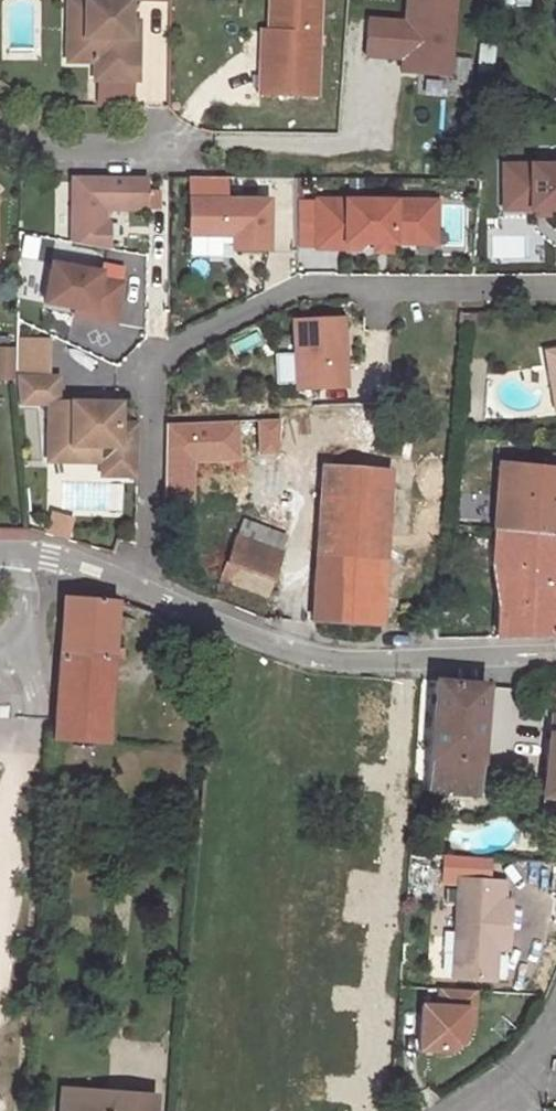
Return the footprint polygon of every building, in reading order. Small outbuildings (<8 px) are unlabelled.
[(90,36),(68,36),(68,61),(96,61),(95,79),(138,79),(139,21),(130,21),(130,0),(90,0),(90,36)] [(68,36),(90,36),(90,0),(69,0),(68,36)] [(319,0),(271,0),(270,32),(276,32),(275,71),(261,70),(260,94),(317,96),(319,0)] [(454,78),(456,0),(404,0),(403,20),(367,19),(365,61),(398,62),(398,76),(454,78)] [(275,71),(276,32),(270,32),(262,31),(261,70),(275,71)] [(503,166),(503,194),(520,194),(520,211),(555,210),(555,165),(503,166)] [(146,176),(72,174),(71,240),(107,247),(108,221),(104,221),(104,207),(145,208),(146,176)] [(520,194),(503,194),(503,211),(520,211),(520,194)] [(271,199),(191,198),(190,234),(234,235),(234,249),(270,249),(271,199)] [(426,202),(319,200),(318,248),(362,249),(369,243),(376,243),(392,243),(418,244),(426,237),(426,202)] [(426,237),(418,244),(437,244),(437,202),(426,202),(426,237)] [(392,243),(376,243),(376,252),(392,252),(392,243)] [(100,270),(52,261),(45,300),(76,306),(92,309),(91,316),(115,321),(122,282),(99,278),(100,270)] [(92,309),(76,306),(75,313),(91,316),(92,309)] [(343,319),(293,320),(294,388),(344,387),(343,319)] [(15,381),(14,348),(0,349),(0,382),(15,381)] [(547,350),(554,392),(555,393),(555,349),(547,350)] [(292,385),(290,356),(273,357),(275,386),(292,385)] [(56,376),(17,375),(19,401),(47,401),(45,458),(69,459),(69,443),(115,445),(114,474),(134,474),(136,424),(117,423),(117,402),(55,400),(56,376)] [(323,424),(279,422),(277,455),(322,457),(323,424)] [(332,457),(333,424),(323,424),(322,457),(332,457)] [(69,443),(69,459),(100,460),(99,473),(114,474),(115,445),(69,443)] [(497,464),(492,529),(493,529),(555,535),(555,454),(552,453),(551,468),(497,464)] [(388,472),(320,468),(312,593),(379,598),(388,472)] [(284,536),(243,520),(238,534),(279,550),(284,536)] [(497,609),(496,636),(555,634),(555,535),(493,529),(491,563),(497,609)] [(235,533),(225,560),(269,577),(279,550),(238,534),(235,533)] [(218,578),(263,594),(269,577),(225,560),(218,578)] [(311,621),(377,626),(379,598),(312,593),(311,621)] [(52,739),(106,743),(111,659),(121,660),(121,650),(112,649),(115,601),(63,597),(55,702),(52,739)] [(425,792),(467,795),(466,801),(476,802),(484,686),(434,682),(425,792)] [(551,708),(540,799),(542,799),(539,824),(555,826),(555,709),(551,708)] [(460,883),(455,939),(454,950),(452,983),(497,986),(499,953),(500,942),(508,943),(511,905),(503,905),(504,886),(460,883)] [(451,906),(434,906),(435,937),(452,937),(451,906)] [(507,954),(508,943),(500,942),(499,953),(507,954)] [(439,1008),(422,1007),(419,1051),(451,1053),(452,1041),(465,1041),(467,1011),(474,1011),(476,993),(440,990),(439,1008)] [(152,1097),(62,1089),(60,1110),(151,1110),(152,1097)]
